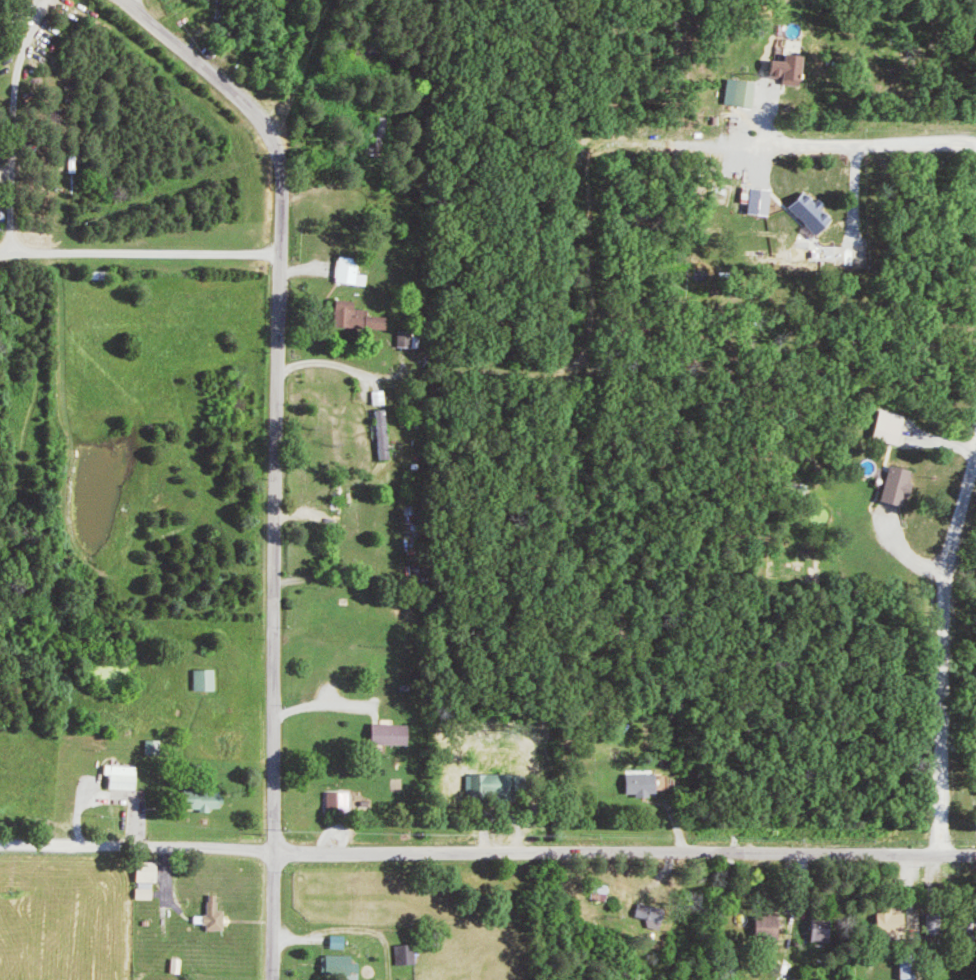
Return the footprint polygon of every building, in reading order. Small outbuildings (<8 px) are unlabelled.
[(770,59),(769,77),(783,77),(782,84),(799,84),(800,71),(801,71),(801,54),(783,53),(783,59),(770,59)] [(755,106),(757,80),(737,78),(735,105),(755,106)] [(749,110),(736,108),(734,120),(747,122),(749,110)] [(771,214),(772,188),(745,187),(744,202),(750,202),(749,213),(771,214)] [(790,205),(817,233),(835,217),(818,199),(816,201),(805,190),(790,205)] [(362,273),(363,258),(340,256),(338,282),(370,284),(371,274),(362,273)] [(389,329),(390,316),(372,315),(372,309),(356,308),(357,300),(338,299),(337,327),(389,329)] [(401,345),(416,346),(416,332),(402,331),(401,345)] [(377,404),(390,403),(389,390),(377,391),(377,404)] [(392,459),(391,409),(380,409),(381,459),(392,459)] [(906,415),(882,409),(874,438),(899,444),(906,415)] [(912,469),(890,465),(883,501),(905,506),(912,469)] [(197,669),(197,690),(219,690),(218,669),(197,669)] [(373,743),(410,744),(411,724),(373,724),(373,743)] [(142,789),(142,766),(107,765),(107,775),(112,775),(111,788),(142,789)] [(514,773),(474,774),(475,797),(514,796),(514,773)] [(658,773),(629,773),(628,795),(658,796),(658,773)] [(222,790),(187,789),(187,809),(213,810),(213,807),(222,808),(222,790)] [(331,792),(331,810),(353,809),(353,791),(331,792)] [(139,898),(156,898),(156,882),(161,882),(162,862),(139,861),(138,885),(140,885),(139,898)] [(613,885),(598,882),(595,899),(611,901),(613,885)] [(211,915),(207,915),(207,930),(227,930),(227,910),(221,910),(220,894),(210,895),(211,915)] [(667,909),(642,901),(638,915),(663,922),(667,909)] [(910,931),(909,913),(895,913),(895,907),(878,908),(879,932),(910,931)] [(782,939),(782,916),(757,915),(757,939),(782,939)] [(814,939),(838,940),(838,915),(814,915),(814,939)] [(347,935),(332,935),(332,948),(346,948),(347,935)] [(418,944),(398,944),(399,964),(418,964),(418,944)] [(362,962),(354,962),(354,955),(327,954),(326,975),(349,975),(349,979),(361,979),(362,962)] [(904,979),(920,979),(919,955),(904,955),(904,979)] [(186,973),(186,958),(175,958),(175,973),(186,973)]
